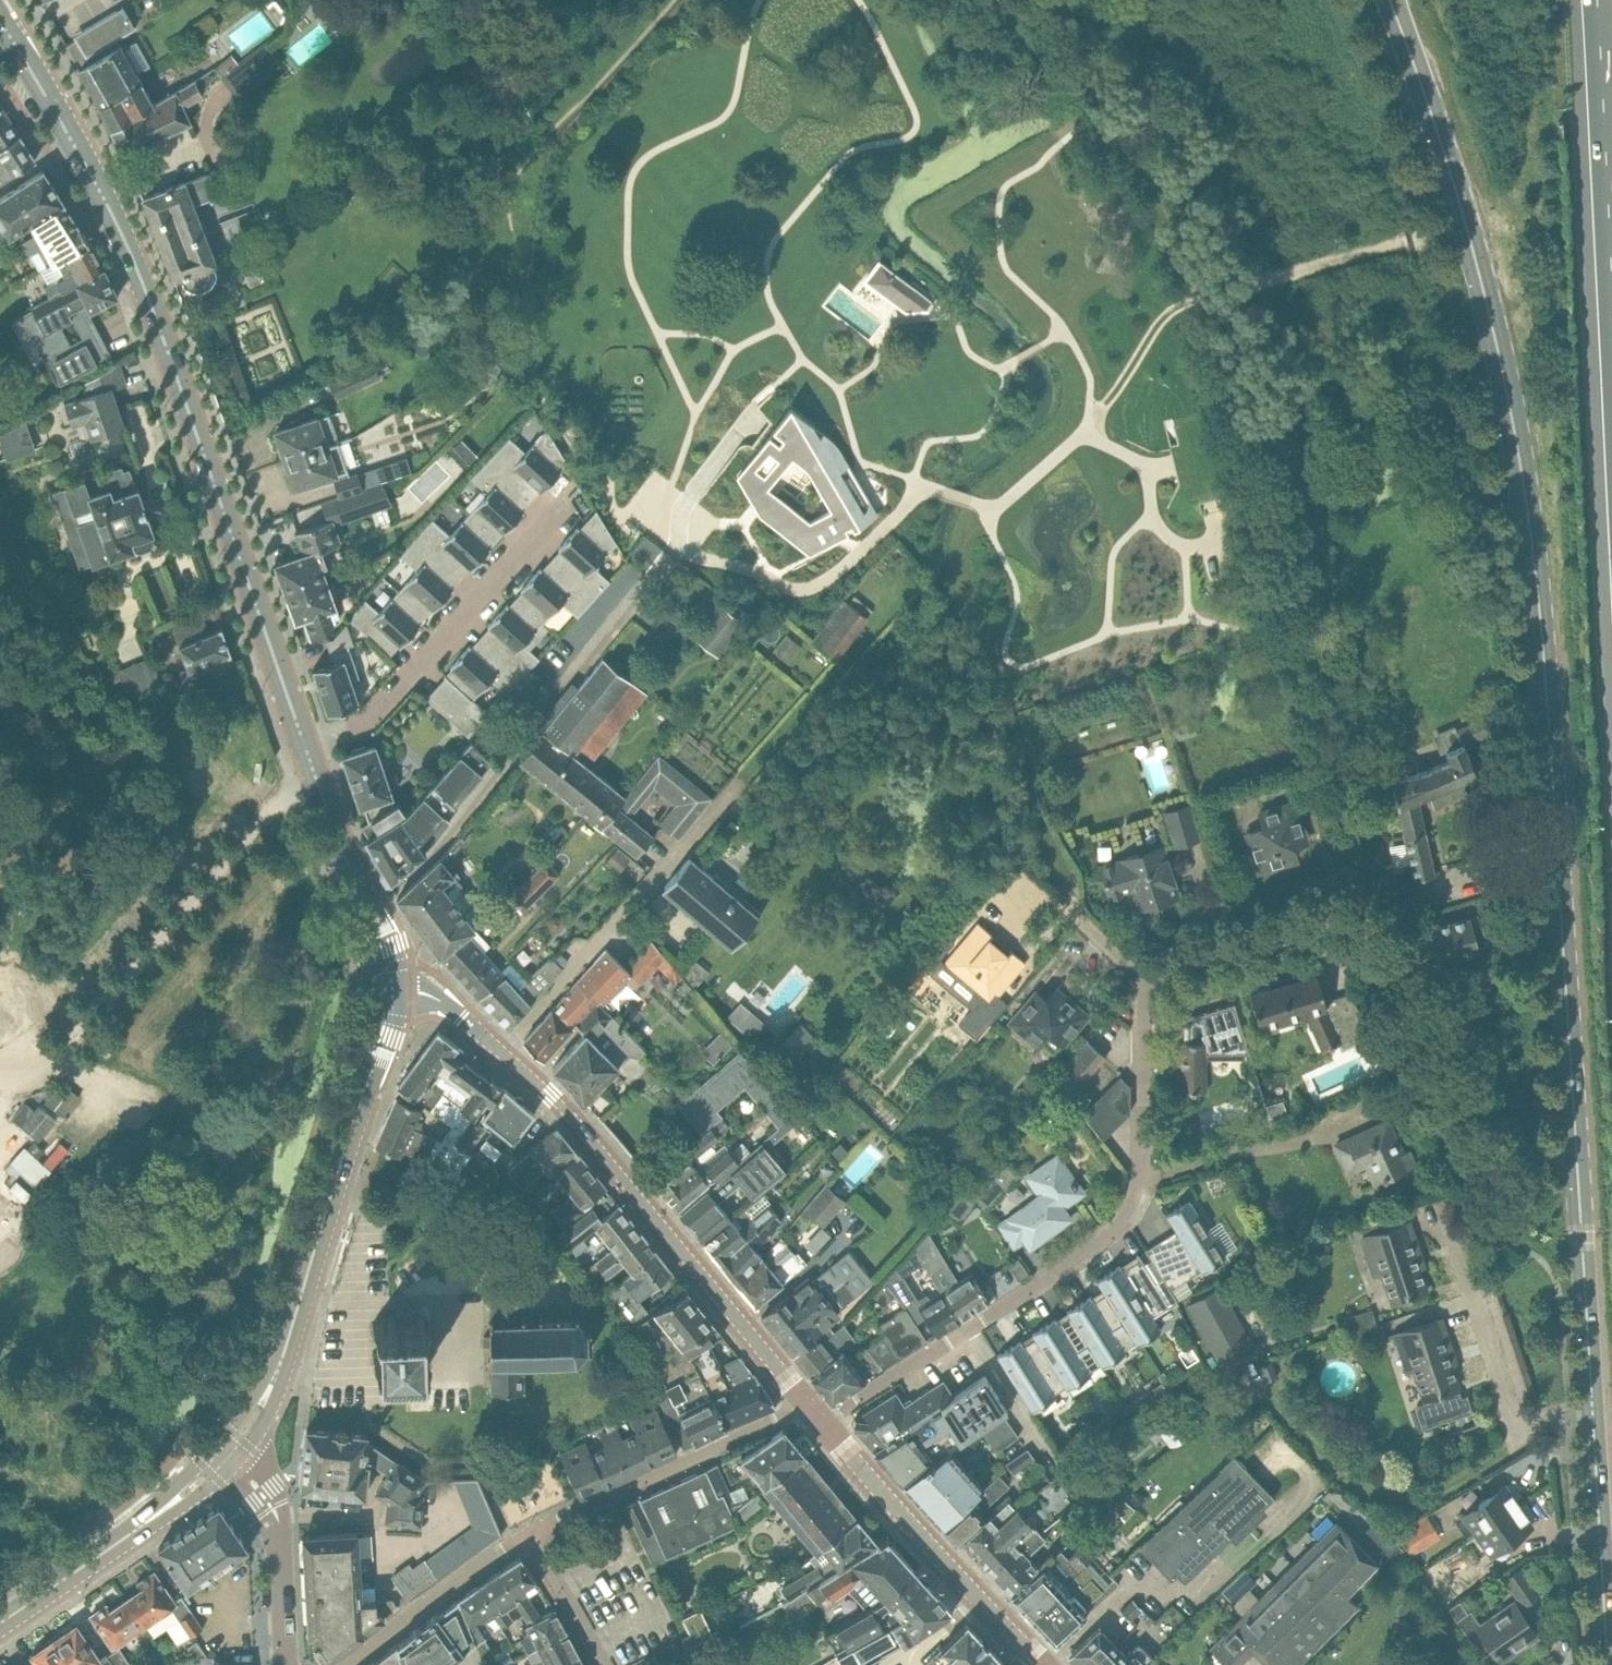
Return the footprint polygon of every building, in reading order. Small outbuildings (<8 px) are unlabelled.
[(77,40),(66,46),(78,68),(79,69),(95,99),(99,106),(111,128),(123,154),(143,145),(191,123),(183,107),(202,95),(199,89),(211,82),(209,80),(218,72),(215,68),(151,102),(144,87),(136,74),(122,48),(120,43),(90,61),(77,40)] [(239,64),(222,77),(229,86),(234,94),(279,60),(275,54),(267,44),(239,64)] [(19,135),(0,105),(0,147),(19,135)] [(35,159),(19,135),(0,147),(0,181),(16,171),(35,159)] [(9,236),(32,222),(64,203),(43,170),(24,182),(0,197),(0,226),(9,236)] [(180,276),(184,286),(186,288),(189,290),(192,291),(196,292),(199,292),(202,291),(205,290),(208,288),(211,286),(213,283),(215,280),(216,277),(217,274),(214,265),(216,264),(184,181),(142,197),(174,279),(180,276)] [(38,233),(19,242),(26,256),(30,254),(38,270),(89,243),(64,203),(32,222),(38,233)] [(89,243),(38,270),(39,272),(42,271),(48,283),(45,284),(51,295),(103,269),(90,242),(89,243)] [(33,307),(19,315),(56,362),(63,385),(108,362),(83,311),(90,308),(91,310),(117,296),(103,269),(51,295),(32,305),(33,307)] [(251,286),(260,282),(255,272),(246,276),(251,286)] [(908,281),(892,302),(905,312),(921,292),(908,281)] [(919,303),(928,310),(935,302),(925,294),(919,303)] [(118,362),(100,372),(79,384),(83,395),(63,402),(71,424),(85,420),(91,438),(124,426),(111,390),(126,385),(118,362)] [(832,438),(831,437),(830,436),(828,435),(790,405),(737,474),(757,490),(759,490),(760,490),(761,490),(762,490),(764,490),(767,488),(774,493),(759,514),(809,552),(878,512),(835,441),(834,440),(832,438)] [(299,418),(287,422),(288,427),(275,431),(284,460),(338,442),(328,413),(300,423),(299,418)] [(509,436),(487,459),(526,495),(535,485),(542,491),(562,470),(559,468),(565,461),(566,462),(567,462),(547,428),(525,451),(509,436)] [(309,488),(321,484),(333,480),(338,496),(362,488),(357,473),(349,475),(338,442),(284,460),(294,488),(308,484),(309,488)] [(517,505),(526,495),(487,459),(471,477),(488,493),(469,514),(495,538),(502,530),(505,533),(524,511),(517,505)] [(83,478),(65,484),(74,508),(75,508),(80,520),(79,520),(93,561),(133,547),(140,551),(150,547),(154,540),(151,532),(153,532),(137,488),(136,489),(129,468),(122,471),(121,466),(100,473),(97,474),(97,476),(84,481),(83,478)] [(364,490),(335,500),(340,514),(342,519),(343,522),(393,504),(390,497),(385,483),(364,490)] [(556,564),(594,598),(610,581),(594,566),(616,542),(596,509),(595,510),(596,511),(580,529),(578,526),(558,548),(565,554),(556,564)] [(432,518),(416,536),(455,572),(464,562),(471,569),(491,547),(488,545),(495,538),(469,514),(449,535),(432,518)] [(333,519),(296,532),(304,555),(276,565),(288,597),(326,583),(320,566),(326,565),(321,550),(342,543),(333,519)] [(416,568),(398,589),(425,615),(431,607),(434,610),(453,589),(446,582),(455,572),(416,536),(401,555),(416,568)] [(516,598),(543,622),(562,602),(577,616),(594,598),(556,564),(547,574),(540,567),(521,589),(523,591),(516,598)] [(337,613),(334,606),(335,606),(326,583),(288,597),(296,620),(304,617),(312,639),(329,633),(335,622),(332,615),(337,613)] [(418,622),(425,615),(398,589),(380,611),(364,598),(348,617),(390,655),(391,654),(385,649),(394,639),(401,646),(420,625),(418,622)] [(745,624),(744,623),(751,614),(725,594),(718,602),(717,601),(690,634),(719,656),(745,624)] [(523,643),(543,622),(516,598),(510,606),(507,604),(488,625),(495,631),(485,641),(523,675),(539,658),(523,643)] [(844,599),(812,641),(834,659),(867,617),(846,601),(844,599)] [(183,679),(232,658),(221,627),(209,631),(202,611),(171,622),(178,642),(177,642),(186,668),(179,671),(183,679)] [(333,638),(324,641),(328,654),(345,648),(345,646),(350,644),(344,624),(332,637),(333,638)] [(523,675),(485,641),(476,651),(469,645),(450,666),(452,668),(446,675),(473,699),(492,679),(507,693),(523,675)] [(310,673),(309,673),(324,714),(355,703),(346,680),(356,676),(345,648),(328,654),(332,665),(310,673)] [(129,701),(161,688),(148,656),(116,670),(129,701)] [(543,730),(519,759),(637,855),(653,836),(629,816),(654,785),(677,804),(660,824),(677,838),(709,799),(657,757),(625,796),(575,755),(581,748),(603,721),(616,732),(648,693),(603,656),(578,686),(578,687),(543,730)] [(470,734),(488,714),(473,699),(454,684),(437,702),(436,704),(470,734)] [(493,710),(469,739),(470,740),(491,759),(515,727),(493,710)] [(1489,732),(1488,719),(1488,716),(1456,730),(1454,726),(1437,733),(1449,761),(1425,770),(1391,778),(1402,828),(1423,824),(1417,799),(1428,795),(1434,808),(1467,793),(1461,780),(1476,774),(1463,744),(1489,732)] [(361,825),(362,829),(366,837),(366,838),(382,865),(381,871),(386,879),(392,880),(404,869),(405,870),(407,869),(406,868),(426,851),(424,849),(434,842),(451,820),(443,813),(460,795),(491,759),(470,740),(452,761),(449,759),(438,771),(441,774),(426,791),(421,786),(402,806),(400,804),(398,801),(372,818),(361,825)] [(394,795),(376,743),(369,745),(368,742),(353,747),(354,750),(342,755),(360,807),(366,805),(371,817),(394,802),(391,796),(394,795)] [(1264,828),(1246,833),(1258,871),(1296,859),(1289,839),(1323,829),(1312,796),(1294,802),(1289,786),(1254,797),(1264,828)] [(1198,839),(1188,805),(1165,811),(1175,846),(1198,839)] [(1434,873),(1423,824),(1402,828),(1413,879),(1434,873)] [(439,956),(474,927),(472,924),(484,914),(459,881),(446,890),(445,888),(457,878),(445,864),(466,839),(460,834),(440,857),(397,898),(439,956)] [(1162,846),(1121,859),(1120,859),(1121,860),(1100,867),(1109,898),(1135,889),(1141,907),(1178,896),(1162,846)] [(663,887),(730,947),(758,915),(691,855),(663,887)] [(545,860),(518,887),(508,898),(524,913),(534,902),(559,874),(545,860)] [(547,918),(547,924),(552,929),(559,929),(562,924),(563,918),(558,913),(552,913),(547,918)] [(1410,956),(1414,969),(1456,957),(1477,951),(1472,935),(1483,932),(1478,915),(1467,918),(1467,917),(1404,936),(1410,956)] [(978,922),(942,965),(981,998),(959,1025),(976,1040),(1006,1004),(997,996),(1025,962),(1010,950),(1007,953),(990,938),(993,935),(978,922)] [(474,927),(439,956),(440,956),(479,998),(505,975),(467,934),(474,928),(474,927)] [(948,936),(931,956),(939,963),(956,943),(948,936)] [(586,970),(524,1040),(543,1058),(556,1044),(575,1023),(596,1000),(603,1006),(609,1012),(633,988),(635,989),(641,983),(642,984),(659,966),(675,981),(682,973),(683,971),(668,956),(658,946),(650,939),(625,966),(622,963),(620,962),(606,948),(586,970)] [(505,975),(479,998),(493,1013),(508,1028),(509,1027),(531,1004),(554,978),(562,968),(561,967),(568,961),(559,951),(552,957),(551,956),(523,987),(518,982),(509,971),(505,975)] [(683,971),(682,973),(696,985),(709,969),(694,957),(683,971)] [(920,993),(934,975),(924,966),(909,983),(920,993)] [(1315,971),(1249,992),(1261,1029),(1305,1015),(1322,1051),(1342,1041),(1369,1029),(1352,992),(1326,1005),(1315,971)] [(1038,1045),(1048,1033),(1062,1045),(1088,1015),(1057,989),(1044,1005),(1032,995),(1010,1022),(1038,1045)] [(585,1033),(552,1068),(584,1101),(630,1054),(637,1055),(644,1049),(613,1016),(609,1012),(603,1006),(596,1000),(575,1023),(585,1033)] [(1189,1042),(1179,1042),(1179,1092),(1206,1092),(1206,1054),(1246,1054),(1250,1054),(1249,1053),(1234,1002),(1188,1018),(1189,1042)] [(773,1049),(788,1064),(815,1037),(800,1021),(773,1049)] [(438,1030),(397,1086),(414,1099),(416,1096),(453,1124),(461,1113),(464,1109),(454,1101),(467,1083),(450,1070),(458,1059),(465,1051),(438,1030)] [(773,1031),(761,1045),(767,1051),(780,1037),(773,1031)] [(1086,1038),(1072,1055),(1052,1078),(1073,1096),(1092,1073),(1106,1056),(1086,1038)] [(695,1090),(678,1104),(697,1126),(703,1133),(723,1117),(717,1109),(745,1086),(766,1112),(779,1126),(795,1112),(761,1071),(742,1049),(695,1090)] [(458,1059),(450,1070),(467,1083),(454,1101),(464,1109),(487,1079),(462,1060),(458,1059)] [(1130,1085),(1120,1075),(1082,1113),(1102,1139),(1130,1111),(1130,1085)] [(441,1139),(425,1160),(435,1167),(436,1166),(453,1178),(466,1161),(471,1153),(468,1149),(483,1130),(486,1126),(478,1119),(484,1111),(486,1112),(504,1087),(492,1078),(490,1081),(487,1079),(464,1109),(461,1113),(453,1124),(441,1139)] [(484,1111),(478,1119),(486,1126),(488,1127),(483,1134),(502,1149),(511,1138),(513,1139),(521,1128),(534,1113),(522,1103),(523,1099),(519,1095),(515,1097),(504,1087),(486,1112),(484,1111)] [(396,1095),(374,1142),(399,1153),(399,1151),(424,1161),(425,1160),(441,1139),(410,1125),(419,1106),(396,1095)] [(44,1137),(53,1125),(37,1112),(28,1124),(44,1137)] [(696,1199),(680,1213),(704,1242),(730,1218),(723,1209),(718,1202),(741,1183),(753,1198),(759,1193),(786,1170),(777,1159),(766,1147),(800,1118),(795,1112),(779,1126),(769,1134),(768,1135),(766,1136),(760,1141),(739,1160),(716,1179),(714,1181),(716,1183),(707,1190),(696,1199)] [(766,1112),(754,1122),(766,1136),(768,1135),(769,1134),(779,1126),(766,1112)] [(1268,1114),(1255,1118),(1258,1128),(1271,1124),(1268,1114)] [(650,1178),(664,1193),(696,1166),(686,1155),(690,1151),(694,1156),(718,1136),(730,1125),(723,1117),(703,1133),(650,1178)] [(1387,1120),(1336,1144),(1349,1171),(1366,1163),(1375,1183),(1409,1168),(1417,1164),(1410,1149),(1402,1152),(1387,1120)] [(508,1166),(529,1192),(539,1184),(532,1176),(543,1166),(550,1176),(550,1175),(554,1171),(577,1152),(557,1127),(508,1166)] [(739,1160),(724,1143),(696,1166),(664,1193),(677,1210),(709,1183),(716,1179),(739,1160)] [(984,1211),(1021,1174),(993,1151),(944,1211),(958,1223),(975,1203),(984,1211)] [(554,1171),(550,1175),(554,1172),(572,1193),(551,1210),(564,1227),(586,1210),(605,1195),(601,1190),(605,1187),(577,1152),(554,1171)] [(1039,1193),(996,1224),(1013,1249),(1025,1241),(1029,1246),(1061,1224),(1055,1217),(1063,1211),(1061,1207),(1082,1192),(1056,1157),(1028,1177),(1039,1193)] [(466,1161),(453,1178),(475,1189),(482,1180),(474,1167),(466,1161)] [(803,1209),(823,1227),(850,1197),(830,1179),(803,1209)] [(560,1230),(558,1232),(569,1247),(574,1253),(586,1243),(581,1237),(595,1226),(601,1233),(606,1240),(631,1220),(609,1193),(609,1192),(605,1195),(586,1210),(564,1227),(560,1230)] [(730,1218),(704,1242),(719,1261),(764,1222),(774,1211),(768,1203),(759,1193),(753,1198),(730,1218)] [(1145,1249),(1171,1288),(1200,1269),(1202,1272),(1227,1256),(1189,1199),(1166,1214),(1166,1215),(1167,1215),(1176,1228),(1145,1249)] [(738,1282),(762,1256),(753,1246),(766,1236),(781,1220),(780,1218),(792,1207),(786,1200),(775,1212),(774,1211),(764,1222),(719,1261),(738,1282)] [(606,1240),(611,1247),(588,1267),(594,1274),(643,1236),(631,1220),(606,1240)] [(1426,1291),(1415,1256),(1420,1255),(1409,1221),(1363,1236),(1368,1253),(1375,1251),(1392,1302),(1426,1291)] [(942,1291),(961,1321),(989,1302),(969,1273),(958,1281),(928,1231),(914,1248),(940,1289),(942,1291)] [(657,1253),(643,1236),(594,1274),(601,1283),(624,1262),(631,1272),(657,1253)] [(762,1256),(738,1282),(756,1304),(773,1291),(807,1262),(801,1254),(798,1251),(793,1254),(780,1238),(771,1248),(773,1250),(763,1257),(762,1256)] [(809,1277),(763,1314),(794,1352),(792,1353),(792,1354),(812,1339),(814,1342),(819,1338),(821,1341),(834,1331),(827,1323),(837,1314),(838,1314),(835,1310),(847,1301),(855,1294),(874,1279),(849,1249),(831,1264),(823,1271),(811,1280),(809,1277)] [(615,1285),(608,1290),(625,1310),(632,1320),(634,1318),(647,1310),(648,1308),(636,1294),(644,1288),(647,1292),(655,1286),(671,1273),(674,1278),(676,1277),(672,1272),(657,1253),(631,1272),(615,1285)] [(1120,1264),(1096,1279),(1096,1281),(1097,1280),(1105,1293),(1135,1342),(1136,1343),(1160,1328),(1152,1314),(1176,1299),(1162,1277),(1155,1282),(1137,1253),(1136,1254),(1139,1259),(1122,1270),(1120,1266),(1120,1265),(1120,1264)] [(893,1270),(885,1279),(896,1294),(905,1306),(916,1324),(926,1317),(919,1306),(928,1300),(925,1295),(916,1301),(902,1278),(900,1280),(893,1270)] [(896,1294),(885,1279),(871,1294),(883,1307),(896,1294)] [(670,1300),(656,1310),(672,1330),(701,1308),(686,1289),(681,1284),(680,1285),(685,1290),(670,1300)] [(1221,1285),(1187,1304),(1221,1367),(1256,1348),(1221,1285)] [(491,1389),(488,1392),(491,1394),(493,1391),(522,1391),(524,1393),(527,1390),(524,1388),(523,1366),(525,1365),(525,1361),(539,1360),(539,1365),(543,1365),(543,1360),(557,1359),(558,1365),(562,1364),(561,1359),(575,1359),(577,1363),(581,1361),(578,1357),(587,1346),(589,1347),(591,1344),(588,1344),(588,1332),(592,1330),(591,1326),(585,1326),(576,1316),(579,1312),(575,1310),(574,1318),(562,1318),(561,1314),(557,1313),(557,1318),(544,1319),(544,1313),(540,1314),(539,1319),(527,1319),(527,1315),(525,1314),(524,1292),(527,1289),(523,1287),(523,1288),(492,1289),(489,1287),(486,1289),(489,1292),(491,1389)] [(937,1335),(958,1323),(961,1321),(942,1291),(940,1289),(942,1292),(928,1300),(919,1306),(926,1317),(937,1335)] [(1090,1296),(1066,1311),(1067,1312),(1068,1312),(1070,1315),(1099,1364),(1100,1365),(1125,1350),(1124,1349),(1135,1342),(1105,1293),(1093,1301),(1090,1297),(1091,1297),(1090,1296)] [(877,1325),(883,1333),(868,1344),(883,1368),(927,1340),(905,1306),(877,1325)] [(701,1308),(672,1330),(682,1342),(684,1342),(691,1353),(709,1342),(722,1335),(715,1326),(701,1308)] [(1348,1332),(1377,1323),(1372,1308),(1343,1318),(1348,1332)] [(647,1310),(634,1318),(637,1325),(651,1320),(647,1310)] [(381,1372),(384,1372),(388,1372),(388,1364),(419,1363),(419,1371),(425,1371),(425,1363),(429,1363),(429,1356),(425,1356),(424,1327),(428,1327),(428,1321),(424,1321),(424,1313),(417,1313),(417,1321),(396,1322),(396,1316),(390,1314),(386,1317),(386,1314),(379,1315),(379,1322),(372,1322),(372,1329),(380,1329),(381,1358),(373,1358),(373,1364),(381,1364),(381,1372)] [(1033,1334),(1035,1337),(1065,1386),(1066,1387),(1090,1372),(1089,1370),(1099,1364),(1070,1315),(1058,1323),(1055,1320),(1056,1319),(1055,1318),(1031,1333),(1032,1334),(1033,1334)] [(1458,1387),(1447,1353),(1452,1351),(1441,1318),(1395,1333),(1400,1350),(1407,1347),(1424,1399),(1458,1387)] [(812,1339),(792,1354),(804,1369),(809,1375),(842,1348),(855,1338),(850,1332),(843,1323),(834,1331),(821,1341),(819,1338),(814,1342),(812,1339)] [(1377,1323),(1348,1332),(1351,1340),(1347,1342),(1351,1354),(1356,1357),(1362,1355),(1365,1349),(1363,1344),(1382,1338),(1377,1323)] [(649,1324),(638,1331),(641,1337),(653,1331),(649,1324)] [(657,1331),(643,1337),(647,1346),(661,1339),(657,1331)] [(1020,1340),(996,1355),(1031,1410),(1055,1396),(1054,1393),(1065,1386),(1035,1337),(1023,1345),(1020,1342),(1021,1341),(1020,1340)] [(659,1342),(647,1347),(650,1356),(662,1350),(659,1342)] [(709,1342),(691,1353),(710,1392),(727,1428),(776,1407),(754,1374),(753,1374),(742,1362),(737,1356),(719,1364),(709,1343),(709,1342)] [(842,1348),(809,1375),(832,1402),(869,1377),(873,1374),(883,1368),(868,1344),(850,1358),(842,1348)] [(679,1374),(666,1380),(670,1388),(682,1382),(679,1374)] [(959,1443),(980,1428),(1002,1413),(1007,1410),(997,1393),(985,1375),(968,1386),(954,1398),(943,1380),(904,1405),(895,1392),(855,1418),(854,1418),(853,1427),(854,1427),(875,1452),(879,1447),(906,1479),(903,1482),(902,1481),(901,1482),(902,1484),(932,1459),(934,1461),(947,1452),(948,1451),(959,1443)] [(1161,1381),(1149,1389),(1154,1397),(1166,1389),(1161,1381)] [(710,1392),(677,1407),(678,1410),(682,1418),(686,1427),(690,1435),(694,1443),(727,1428),(710,1392)] [(670,1393),(658,1399),(662,1407),(674,1402),(670,1393)] [(678,1410),(674,1402),(662,1407),(667,1416),(678,1410)] [(560,1454),(580,1497),(677,1452),(667,1432),(656,1407),(630,1419),(635,1431),(622,1437),(616,1425),(599,1434),(605,1445),(590,1453),(585,1441),(560,1454)] [(682,1418),(678,1410),(667,1416),(671,1424),(682,1418)] [(988,1440),(1010,1425),(1002,1413),(980,1428),(988,1440)] [(1104,1416),(1092,1426),(1098,1434),(1111,1425),(1104,1416)] [(686,1427),(682,1418),(671,1424),(675,1432),(686,1427)] [(996,1451),(1018,1435),(1010,1425),(988,1440),(996,1451)] [(690,1435),(686,1427),(675,1432),(679,1441),(690,1435)] [(370,1459),(388,1471),(395,1460),(366,1440),(367,1434),(307,1428),(300,1488),(367,1495),(370,1459)] [(783,1429),(742,1458),(766,1487),(805,1456),(783,1429)] [(694,1443),(690,1435),(679,1441),(683,1449),(694,1443)] [(1070,1443),(1058,1452),(1064,1461),(1076,1451),(1070,1443)] [(1013,1474),(1035,1459),(1027,1448),(1005,1463),(1013,1474)] [(941,1527),(986,1485),(948,1451),(947,1452),(934,1461),(932,1459),(902,1484),(929,1514),(941,1527)] [(1233,1455),(1181,1505),(1139,1546),(1171,1580),(1177,1574),(1184,1582),(1230,1538),(1235,1544),(1255,1524),(1250,1519),(1274,1497),(1233,1455)] [(823,1546),(850,1523),(799,1461),(805,1456),(766,1488),(818,1549),(823,1546)] [(427,1479),(396,1458),(388,1471),(373,1492),(387,1501),(384,1521),(421,1525),(425,1493),(419,1490),(427,1479)] [(705,1469),(722,1506),(728,1503),(729,1505),(734,1503),(717,1464),(705,1469)] [(705,1469),(640,1498),(665,1555),(738,1523),(732,1511),(729,1505),(728,1503),(722,1506),(705,1469)] [(961,1541),(985,1519),(979,1512),(1009,1485),(998,1474),(986,1485),(941,1527),(957,1544),(961,1541)] [(472,1525),(426,1558),(440,1578),(502,1533),(477,1477),(452,1478),(472,1525)] [(1503,1485),(1464,1513),(1478,1533),(1519,1504),(1511,1492),(1509,1493),(1503,1485)] [(755,1492),(751,1495),(750,1496),(732,1511),(738,1523),(741,1527),(766,1505),(755,1492)] [(1007,1498),(985,1519),(961,1541),(967,1548),(985,1567),(1013,1541),(1016,1544),(1034,1527),(1007,1498)] [(643,1546),(645,1551),(650,1562),(652,1561),(664,1556),(648,1518),(639,1499),(624,1506),(633,1525),(638,1537),(643,1546)] [(1519,1504),(1478,1533),(1491,1552),(1531,1525),(1525,1517),(1528,1516),(1519,1504)] [(219,1506),(158,1547),(187,1588),(203,1577),(214,1594),(234,1580),(223,1564),(247,1548),(219,1506)] [(1428,1513),(1397,1531),(1410,1554),(1442,1535),(1428,1513)] [(850,1523),(823,1546),(818,1549),(817,1550),(809,1557),(815,1565),(780,1586),(782,1589),(787,1597),(806,1586),(879,1545),(857,1518),(850,1523)] [(985,1567),(1010,1594),(1040,1569),(1027,1556),(1046,1538),(1041,1532),(1057,1519),(1056,1518),(1040,1533),(1034,1527),(1016,1544),(1013,1541),(985,1567)] [(1378,1562),(1349,1532),(1348,1533),(1336,1522),(1259,1598),(1250,1587),(1256,1581),(1244,1569),(1224,1587),(1219,1582),(1210,1591),(1215,1596),(1221,1590),(1244,1614),(1210,1648),(1227,1664),(1235,1664),(1251,1649),(1268,1664),(1281,1664),(1286,1660),(1291,1664),(1295,1664),(1357,1604),(1347,1593),(1378,1562)] [(375,1585),(360,1585),(356,1531),(303,1534),(304,1547),(301,1547),(301,1553),(304,1553),(305,1575),(303,1575),(303,1581),(306,1581),(307,1602),(304,1602),(305,1608),(307,1608),(309,1634),(311,1634),(311,1638),(314,1642),(314,1646),(326,1662),(363,1634),(363,1631),(367,1631),(384,1619),(382,1616),(397,1605),(390,1599),(375,1600),(375,1585)] [(879,1545),(804,1587),(811,1594),(816,1600),(828,1592),(831,1595),(846,1586),(866,1608),(886,1597),(914,1570),(887,1540),(879,1545)] [(1083,1544),(1075,1552),(1085,1562),(1094,1555),(1093,1554),(1086,1547),(1083,1544)] [(1060,1586),(1085,1562),(1075,1552),(1068,1558),(1060,1550),(1040,1569),(1010,1594),(1029,1614),(1060,1586)] [(520,1557),(500,1570),(519,1598),(515,1600),(530,1622),(541,1616),(525,1593),(539,1584),(520,1557)] [(408,1563),(392,1575),(398,1582),(408,1597),(410,1600),(438,1580),(440,1578),(426,1559),(424,1560),(423,1559),(412,1568),(408,1563)] [(1439,1560),(1423,1571),(1439,1593),(1455,1582),(1439,1560)] [(1105,1584),(1085,1562),(1060,1586),(1029,1614),(1055,1642),(1118,1583),(1112,1577),(1105,1584)] [(1505,1578),(1523,1604),(1538,1593),(1520,1568),(1505,1578)] [(500,1570),(480,1583),(499,1611),(494,1614),(500,1624),(510,1642),(518,1638),(519,1639),(527,1635),(527,1633),(523,1626),(527,1624),(530,1622),(515,1600),(519,1598),(500,1570)] [(866,1608),(825,1632),(835,1651),(882,1624),(876,1615),(882,1610),(892,1623),(901,1618),(932,1590),(914,1570),(886,1597),(866,1608)] [(181,1594),(174,1600),(154,1571),(138,1582),(142,1588),(126,1598),(143,1625),(144,1624),(152,1636),(178,1618),(190,1636),(203,1627),(181,1594)] [(480,1583),(458,1598),(476,1640),(482,1656),(481,1657),(482,1658),(494,1652),(493,1651),(483,1636),(500,1624),(494,1614),(499,1611),(480,1583)] [(835,1656),(841,1664),(850,1664),(857,1661),(857,1660),(888,1643),(888,1641),(893,1638),(892,1635),(896,1633),(902,1644),(928,1629),(952,1613),(932,1590),(901,1618),(892,1623),(835,1656)] [(126,1598),(110,1609),(106,1603),(90,1614),(112,1646),(143,1625),(126,1598)] [(397,1643),(402,1664),(444,1664),(464,1650),(463,1650),(472,1643),(476,1640),(458,1598),(449,1605),(437,1614),(437,1613),(409,1633),(397,1643)] [(1142,1609),(1142,1608),(1132,1598),(1120,1610),(1130,1620),(1142,1609)] [(1470,1609),(1456,1619),(1481,1656),(1492,1648),(1500,1660),(1516,1650),(1513,1645),(1534,1631),(1514,1602),(1499,1612),(1481,1624),(1470,1609)] [(690,1634),(682,1638),(687,1649),(714,1636),(701,1608),(682,1617),(690,1634)] [(527,1635),(519,1639),(526,1652),(551,1639),(551,1641),(567,1633),(555,1610),(541,1616),(530,1622),(527,1624),(523,1626),(527,1633),(527,1635)] [(98,1657),(88,1642),(76,1624),(73,1626),(69,1625),(63,1629),(63,1633),(54,1639),(72,1664),(114,1664),(105,1653),(98,1657)] [(925,1663),(926,1664),(998,1664),(1002,1661),(966,1624),(951,1639),(925,1663)] [(1152,1655),(1138,1641),(1126,1653),(1099,1627),(1072,1653),(1071,1660),(1077,1664),(1142,1664),(1152,1655)] [(526,1652),(533,1664),(553,1664),(562,1661),(564,1664),(580,1656),(567,1633),(551,1641),(551,1639),(526,1652)] [(32,1654),(39,1664),(72,1664),(54,1639),(46,1645),(42,1644),(36,1648),(35,1652),(32,1654)] [(397,1643),(368,1664),(402,1664),(397,1643)] [(106,1652),(105,1653),(114,1664),(130,1664),(118,1648),(108,1655),(106,1652)] [(482,1658),(485,1664),(501,1664),(494,1652),(482,1658)] [(580,1656),(564,1664),(562,1661),(553,1664),(584,1664),(580,1656)]
